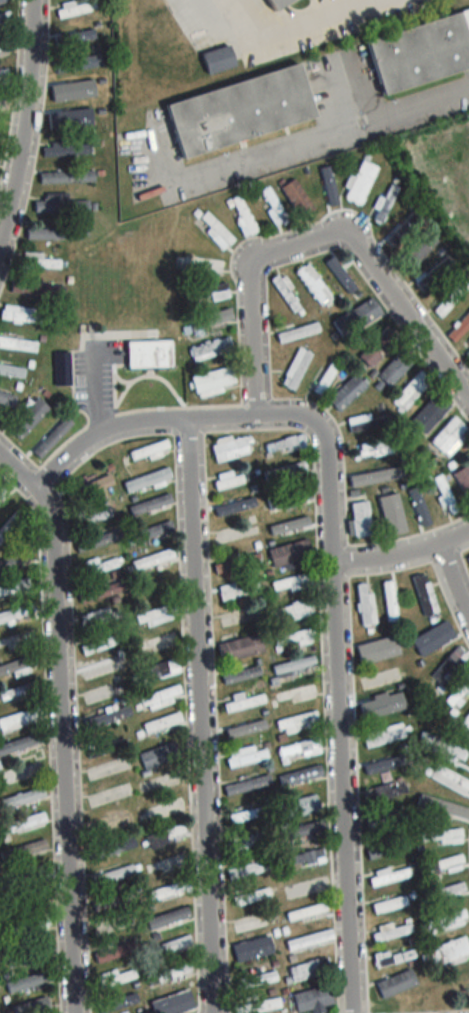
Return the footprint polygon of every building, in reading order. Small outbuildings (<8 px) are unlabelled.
[(272,12),(264,0),(291,0),(272,12)] [(58,18),(95,12),(94,2),(56,8),(58,18)] [(10,13),(0,15),(0,28),(13,25),(10,13)] [(367,40),(382,94),(468,71),(468,13),(367,40)] [(96,37),(94,25),(57,34),(59,45),(96,37)] [(11,52),(9,41),(0,43),(0,54),(11,52)] [(237,66),(230,45),(202,55),(209,76),(237,66)] [(53,61),(55,72),(104,67),(102,56),(53,61)] [(302,66),(167,104),(182,158),(317,121),(302,66)] [(9,84),(8,71),(0,71),(0,85),(9,84)] [(100,95),(98,85),(52,93),(53,102),(100,95)] [(70,119),(70,114),(53,114),(53,128),(87,128),(87,119),(70,119)] [(43,147),(43,155),(91,154),(91,145),(43,147)] [(378,168),(362,161),(345,199),(360,206),(378,168)] [(336,194),(331,166),(318,169),(323,197),(336,194)] [(93,172),(39,172),(39,183),(93,183),(93,172)] [(315,212),(295,179),(282,188),(302,220),(315,212)] [(380,224),(399,188),(391,184),(373,220),(380,224)] [(275,228),(287,223),(271,187),(259,192),(275,228)] [(34,201),(34,213),(65,213),(65,194),(45,194),(45,201),(34,201)] [(245,237),(256,232),(241,196),(229,202),(245,237)] [(71,212),(90,212),(90,201),(71,201),(71,212)] [(381,238),(389,248),(423,222),(415,211),(381,238)] [(204,233),(222,251),(234,239),(207,212),(199,219),(209,228),(204,233)] [(69,229),(26,229),(26,240),(69,240),(69,229)] [(439,242),(427,231),(398,260),(409,272),(439,242)] [(42,253),(22,253),(22,269),(60,269),(60,259),(42,259),(42,253)] [(224,262),(187,254),(184,265),(222,273),(224,262)] [(454,263),(447,255),(416,284),(424,292),(454,263)] [(329,298),(310,263),(297,270),(315,305),(329,298)] [(272,279),(289,314),(298,309),(280,274),(272,279)] [(440,318),(468,288),(468,286),(463,280),(433,311),(440,318)] [(186,294),(190,305),(229,294),(226,283),(186,294)] [(62,296),(62,286),(12,284),(11,294),(62,296)] [(343,339),(383,313),(372,297),(332,322),(343,339)] [(2,323),(42,323),(42,309),(2,309),(2,323)] [(447,334),(454,342),(468,328),(468,312),(447,334)] [(278,343),(320,332),(318,323),(276,333),(278,343)] [(401,337),(389,326),(359,356),(371,367),(401,337)] [(36,342),(0,336),(0,347),(34,353),(36,342)] [(193,362),(232,351),(229,337),(189,347),(193,362)] [(171,367),(171,341),(128,341),(128,367),(171,367)] [(293,390),(312,354),(299,347),(281,384),(293,390)] [(377,375),(389,387),(416,360),(404,348),(377,375)] [(70,386),(70,352),(55,352),(55,386),(70,386)] [(338,368),(331,363),(314,390),(320,394),(338,368)] [(0,364),(0,374),(23,379),(25,368),(0,364)] [(197,398),(224,391),(223,387),(236,384),(232,366),(192,375),(197,398)] [(402,413),(432,380),(420,370),(390,403),(402,413)] [(367,387),(355,374),(328,400),(339,412),(367,387)] [(13,405),(15,394),(0,390),(0,402),(13,405)] [(425,433),(451,406),(438,392),(411,419),(425,433)] [(50,410),(38,397),(8,427),(20,440),(50,410)] [(389,424),(387,416),(371,420),(369,414),(347,420),(351,434),(389,424)] [(74,425),(66,416),(32,450),(40,459),(74,425)] [(455,417),(430,441),(446,457),(468,434),(468,431),(455,417)] [(216,462),(251,453),(246,434),(212,443),(216,462)] [(358,461),(393,453),(390,438),(354,445),(358,461)] [(131,462),(169,451),(166,441),(128,451),(131,462)] [(466,465),(452,474),(468,500),(468,470),(466,465)] [(172,479),(169,468),(123,482),(127,493),(172,479)] [(356,487),(378,482),(375,470),(353,476),(356,487)] [(113,483),(109,474),(82,487),(86,496),(113,483)] [(432,480),(447,516),(457,512),(442,476),(432,480)] [(313,498),(309,486),(267,500),(270,512),(313,498)] [(429,521),(414,486),(404,491),(419,525),(429,521)] [(130,505),(132,514),(172,504),(169,495),(130,505)] [(377,499),(386,535),(403,531),(394,495),(377,499)] [(372,536),(368,502),(351,504),(353,521),(347,522),(349,538),(372,536)] [(217,516),(249,512),(248,503),(216,507),(217,516)] [(82,533),(121,522),(117,507),(78,518),(82,533)] [(17,512),(0,531),(0,543),(23,517),(17,512)] [(311,526),(308,515),(266,527),(269,537),(311,526)] [(169,529),(166,521),(131,536),(135,544),(169,529)] [(75,545),(79,555),(122,537),(119,528),(75,545)] [(310,558),(305,539),(268,549),(273,567),(310,558)] [(175,558),(172,549),(132,561),(134,570),(175,558)] [(25,552),(0,561),(0,571),(28,561),(25,552)] [(261,563),(259,553),(213,564),(216,574),(261,563)] [(273,592),(287,588),(288,593),(313,586),(309,572),(271,583),(273,592)] [(424,616),(439,611),(426,572),(410,577),(424,616)] [(28,578),(0,586),(0,596),(30,587),(28,578)] [(147,585),(150,596),(172,590),(169,579),(147,585)] [(383,582),(387,622),(397,621),(393,581),(383,582)] [(127,592),(124,582),(80,593),(83,603),(127,592)] [(362,626),(376,624),(371,592),(367,593),(366,583),(355,585),(362,626)] [(289,621),(314,613),(310,599),(285,607),(289,621)] [(147,627),(179,616),(174,602),(134,616),(136,624),(145,621),(147,627)] [(33,603),(0,614),(0,623),(36,612),(33,603)] [(84,631),(120,615),(118,609),(111,612),(108,605),(79,618),(84,631)] [(244,610),(220,616),(223,626),(247,620),(244,610)] [(410,638),(415,649),(450,634),(446,623),(410,638)] [(275,652),(314,641),(310,628),(271,639),(275,652)] [(37,641),(35,630),(0,636),(0,648),(37,641)] [(174,643),(170,632),(135,644),(139,655),(174,643)] [(119,643),(116,633),(80,646),(83,656),(119,643)] [(219,642),(222,660),(264,652),(261,635),(219,642)] [(361,643),(367,662),(394,654),(388,635),(361,643)] [(430,676),(441,685),(468,655),(457,646),(430,676)] [(81,670),(86,681),(127,663),(122,652),(81,670)] [(316,667),(314,655),(272,666),(275,677),(316,667)] [(141,685),(181,671),(176,657),(137,671),(141,685)] [(261,676),(259,666),(222,674),(223,683),(261,676)] [(359,680),(363,692),(401,679),(397,667),(359,680)] [(445,700),(455,709),(468,694),(468,673),(445,700)] [(276,693),(279,706),(318,696),(315,683),(276,693)] [(120,687),(112,689),(111,685),(82,693),(86,705),(122,694),(120,687)] [(138,698),(143,712),(175,702),(174,697),(182,694),(179,685),(138,698)] [(232,695),(234,702),(223,705),(225,713),(265,702),(263,694),(244,699),(242,692),(232,695)] [(131,716),(128,706),(83,721),(87,731),(131,716)] [(42,720),(38,707),(0,719),(0,733),(42,720)] [(276,721),(280,735),(318,726),(315,712),(276,721)] [(144,734),(182,721),(179,713),(141,725),(144,734)] [(465,733),(468,729),(468,713),(457,725),(465,733)] [(265,731),(263,719),(219,727),(221,739),(265,731)] [(362,734),(366,749),(406,737),(401,722),(362,734)] [(41,742),(38,733),(0,745),(0,756),(41,742)] [(321,755),(318,740),(278,747),(280,762),(321,755)] [(180,758),(175,742),(139,755),(144,770),(180,758)] [(225,754),(229,769),(268,758),(266,750),(254,753),(253,746),(225,754)] [(128,772),(126,760),(88,768),(90,779),(128,772)] [(39,773),(37,765),(0,775),(0,776),(2,783),(39,773)] [(322,776),(320,765),(283,775),(286,786),(322,776)] [(464,796),(468,786),(468,782),(436,765),(429,778),(464,796)] [(142,796),(183,780),(179,770),(138,786),(142,796)] [(272,785),(269,774),(223,787),(226,798),(272,785)] [(45,799),(43,789),(0,798),(3,808),(45,799)] [(284,804),(289,819),(320,810),(315,794),(284,804)] [(185,810),(182,797),(144,809),(147,822),(185,810)] [(228,814),(230,823),(269,814),(267,806),(228,814)] [(0,827),(3,835),(46,820),(43,812),(0,827)] [(89,826),(92,835),(133,823),(130,813),(89,826)] [(180,841),(178,828),(145,835),(148,848),(180,841)] [(246,837),(245,833),(226,838),(230,852),(271,841),(268,831),(246,837)] [(461,845),(461,831),(421,831),(421,845),(461,845)] [(135,848),(132,837),(87,850),(90,861),(135,848)] [(369,860),(410,849),(407,839),(366,850),(369,860)] [(322,852),(290,852),(290,864),(322,864),(322,852)] [(186,865),(184,854),(144,863),(146,874),(186,865)] [(421,865),(423,876),(463,866),(460,855),(421,865)] [(274,868),(271,858),(226,870),(229,879),(274,868)] [(90,877),(93,886),(133,873),(130,865),(90,877)] [(369,878),(372,888),(410,876),(407,866),(369,878)] [(44,876),(43,867),(26,869),(27,878),(44,876)] [(284,888),(287,899),(309,892),(306,882),(284,888)] [(426,901),(464,892),(462,884),(424,892),(426,901)] [(232,897),(235,906),(271,895),(268,886),(232,897)] [(13,899),(16,913),(48,907),(45,893),(13,899)] [(126,903),(124,893),(92,902),(94,911),(126,903)] [(407,904),(404,895),(372,906),(375,915),(407,904)] [(284,914),(287,922),(327,910),(325,902),(284,914)] [(190,916),(187,906),(146,919),(149,929),(190,916)] [(467,922),(464,911),(419,922),(422,933),(467,922)] [(132,926),(129,916),(98,923),(100,933),(132,926)] [(371,934),(374,943),(412,931),(409,921),(391,927),(390,923),(378,927),(379,932),(371,934)] [(333,940),(331,930),(284,940),(286,950),(333,940)] [(273,952),(269,935),(232,945),(236,962),(273,952)] [(151,956),(192,945),(189,936),(149,947),(151,956)] [(434,967),(468,955),(468,950),(464,937),(429,949),(434,967)] [(94,952),(97,965),(138,953),(135,941),(94,952)] [(47,956),(44,943),(6,953),(9,966),(47,956)] [(410,953),(374,953),(374,964),(410,964),(410,953)] [(288,968),(292,982),(330,971),(326,957),(288,968)] [(54,980),(50,969),(4,983),(8,994),(54,980)] [(115,970),(94,977),(98,989),(137,977),(134,969),(116,975),(115,970)] [(376,984),(383,1000),(418,984),(411,969),(376,984)] [(277,980),(274,970),(236,981),(239,990),(277,980)] [(296,1012),(333,1005),(329,986),(292,994),(296,1012)] [(142,990),(96,1003),(99,1012),(104,1012),(145,1002),(142,990)] [(190,997),(158,997),(158,1012),(190,1012),(190,997)] [(50,1002),(14,1002),(14,1012),(50,1012),(50,1002)]
